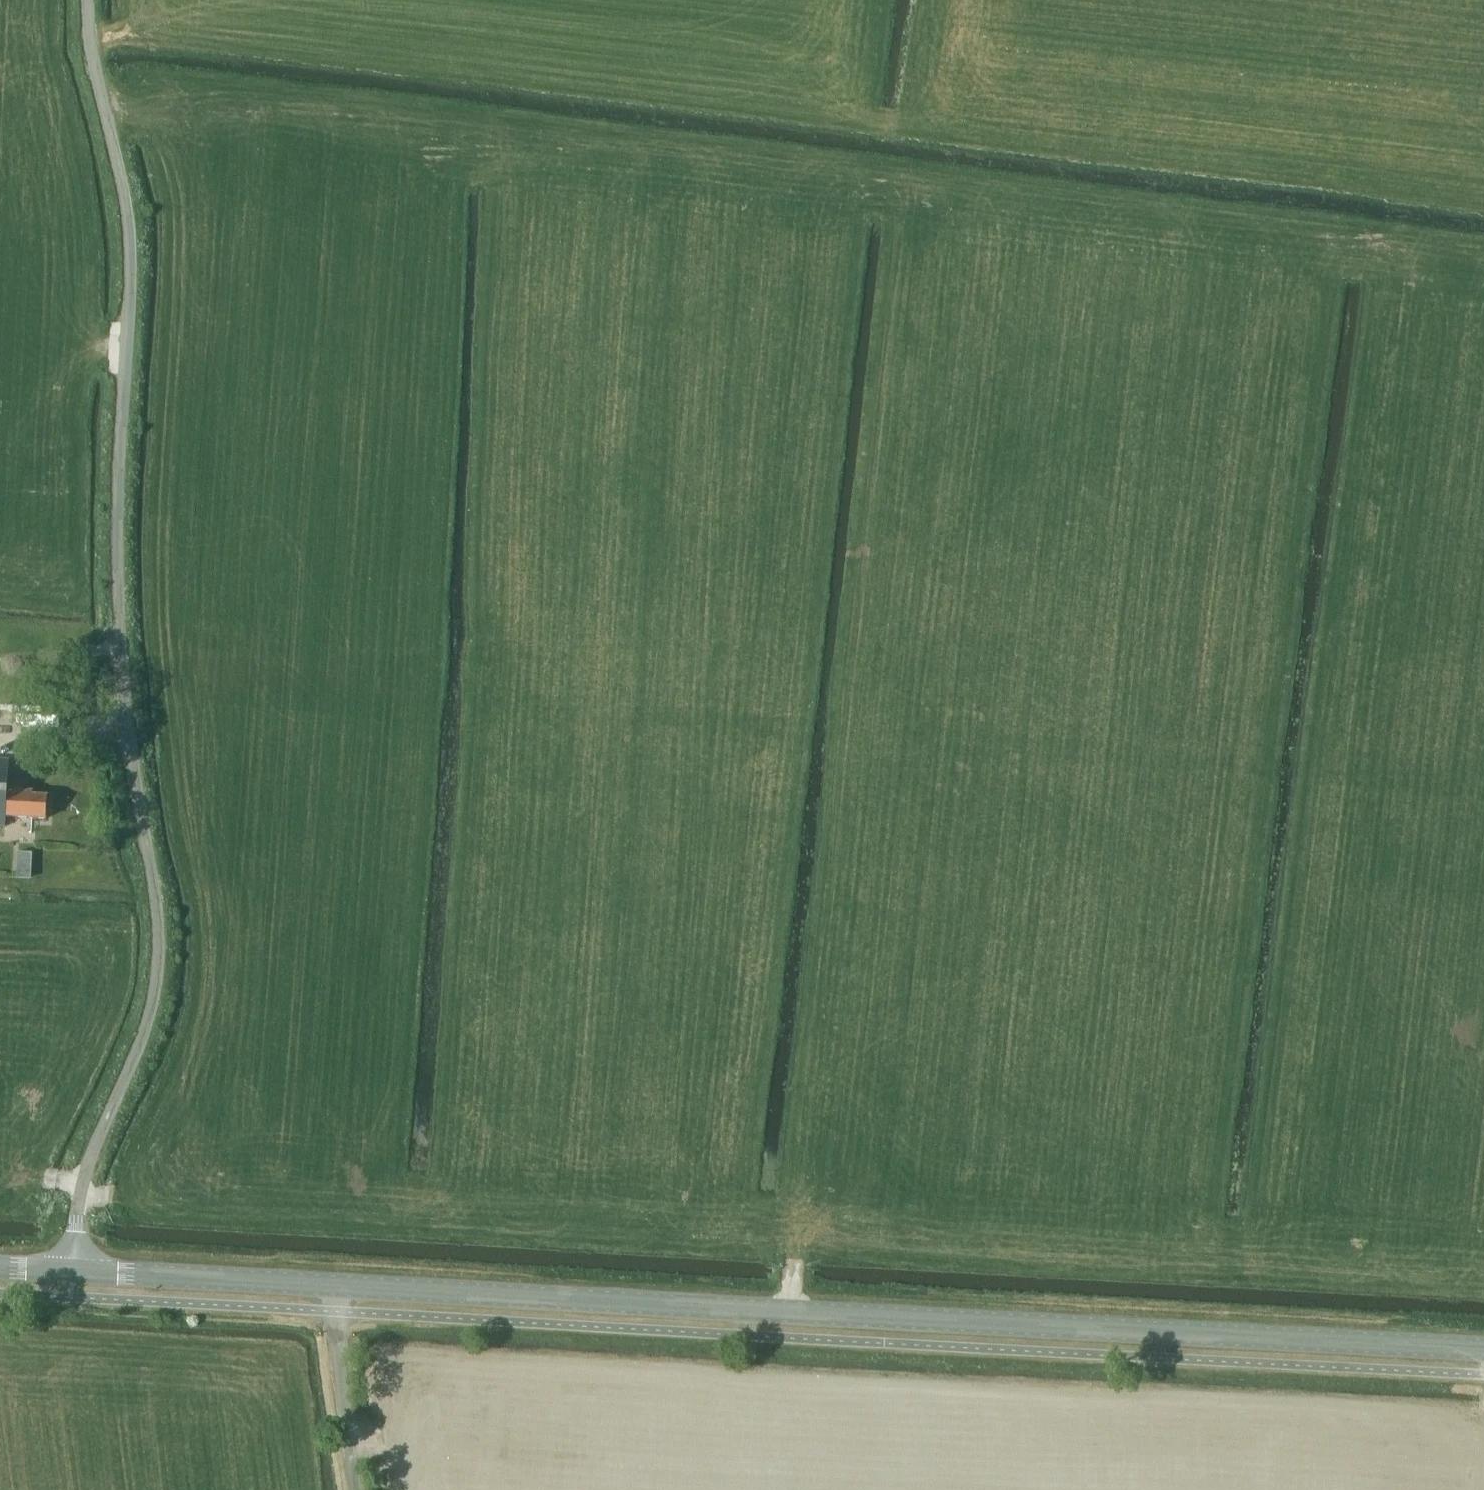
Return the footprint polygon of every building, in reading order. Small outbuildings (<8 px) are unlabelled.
[(0,760),(0,826),(4,826),(5,817),(44,819),(45,797),(31,796),(31,791),(19,790),(20,782),(6,781),(8,761),(0,760)]
